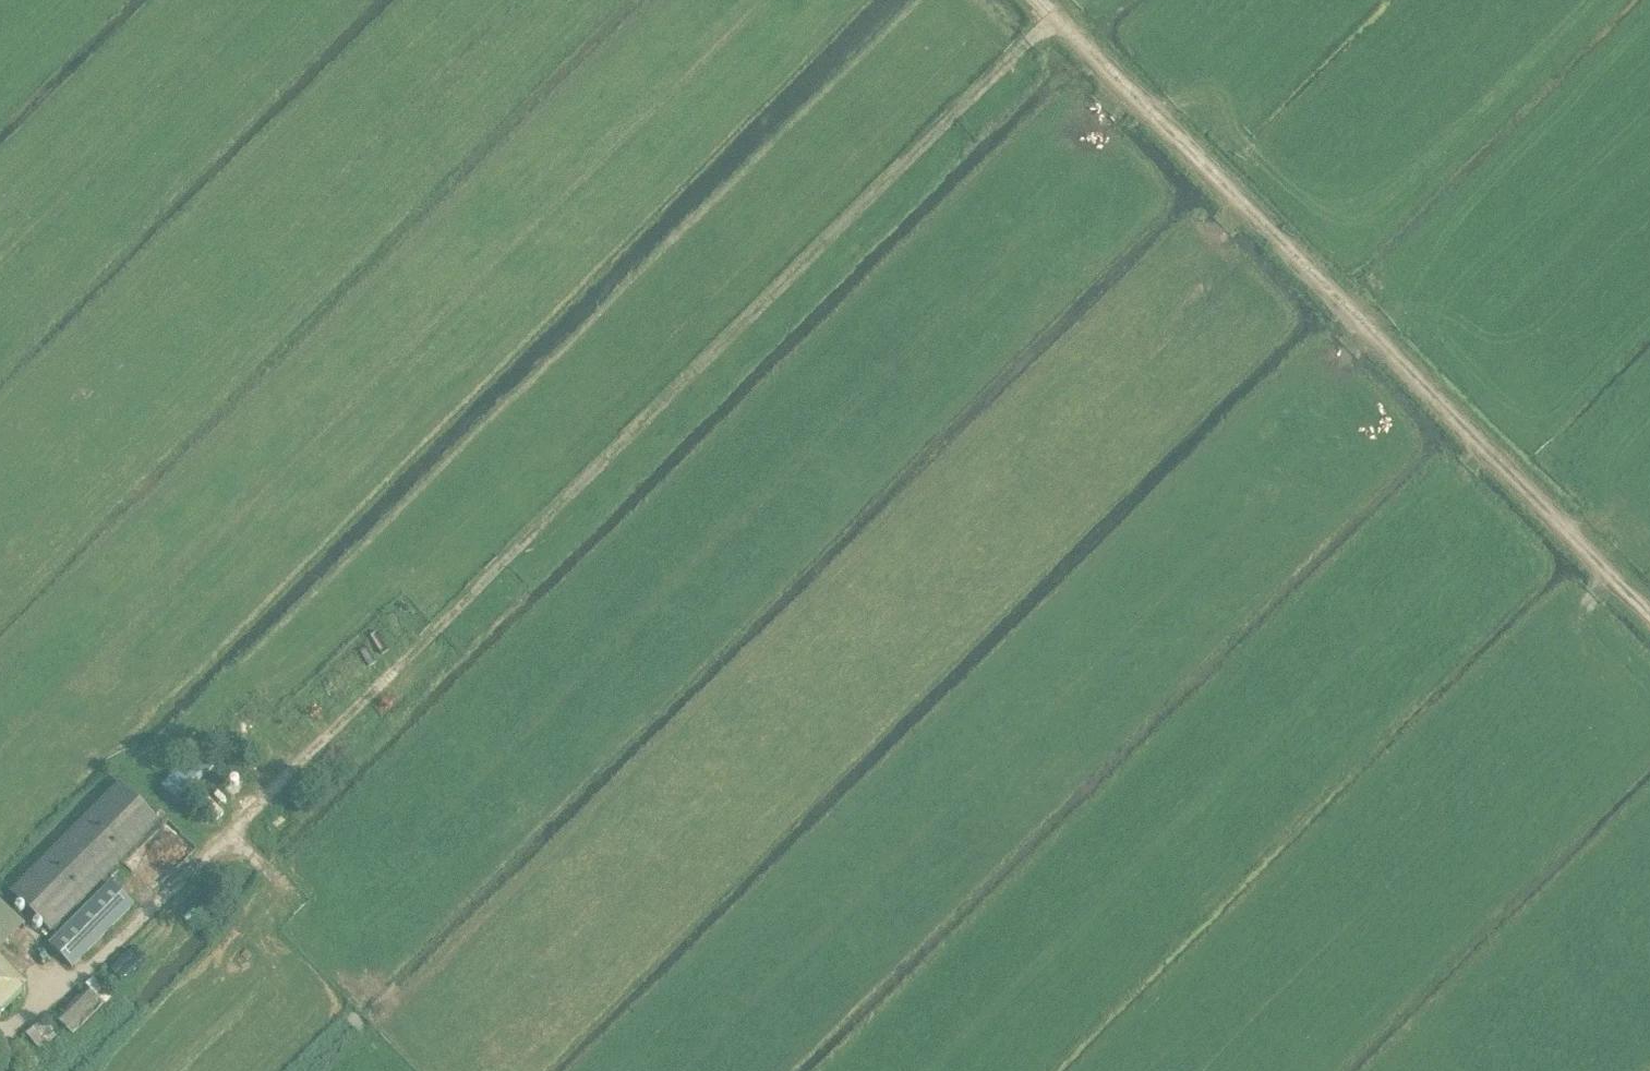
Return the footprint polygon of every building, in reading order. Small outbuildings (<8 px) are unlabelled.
[(220,762),(204,745),(164,785),(180,801),(220,762)] [(120,782),(11,892),(52,933),(167,818),(157,808),(151,813),(120,782)] [(50,945),(72,969),(135,906),(112,883),(50,945)] [(88,988),(56,1019),(74,1037),(113,998),(94,978),(85,986),(88,988)] [(57,1038),(43,1021),(26,1034),(40,1052),(57,1038)] [(19,1042),(7,1053),(24,1070),(26,1070),(37,1061),(19,1042)]
